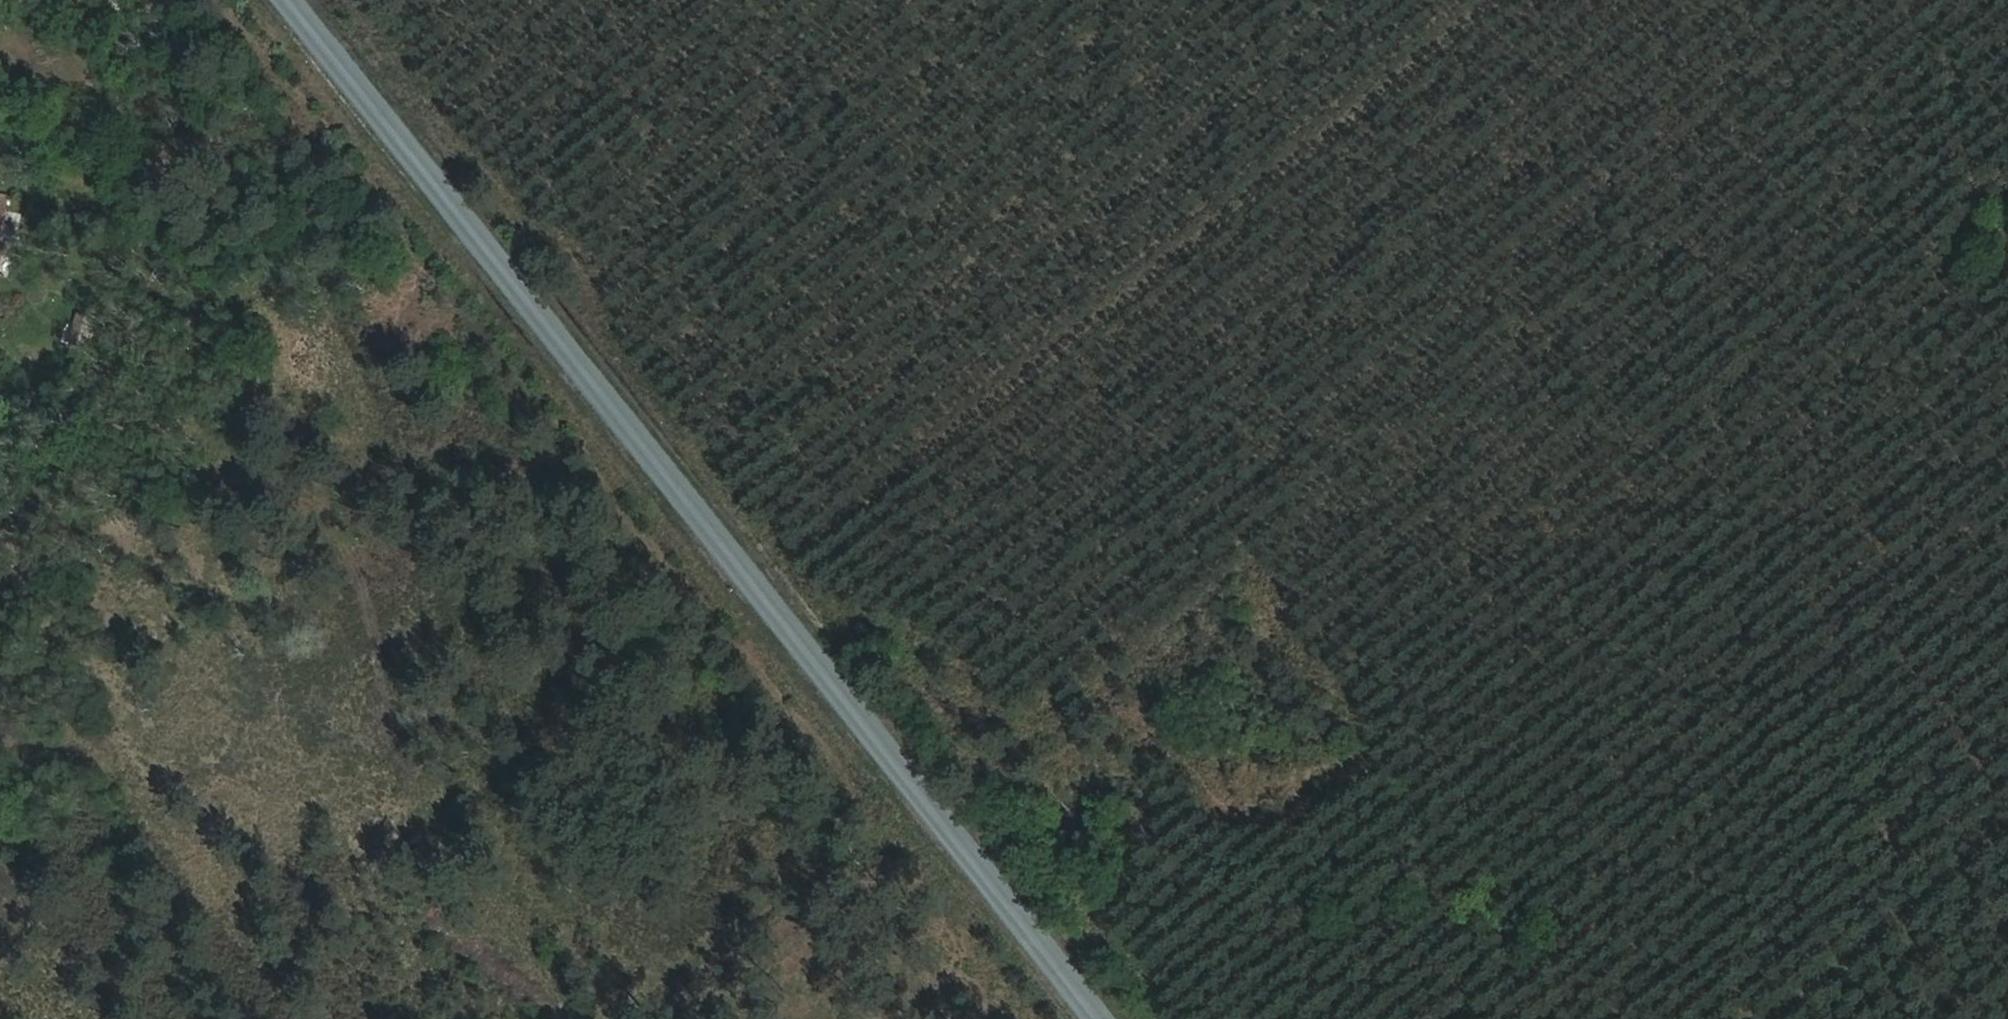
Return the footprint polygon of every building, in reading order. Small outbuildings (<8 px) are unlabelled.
[(72,347),(88,351),(97,317),(81,312),(72,347)]
